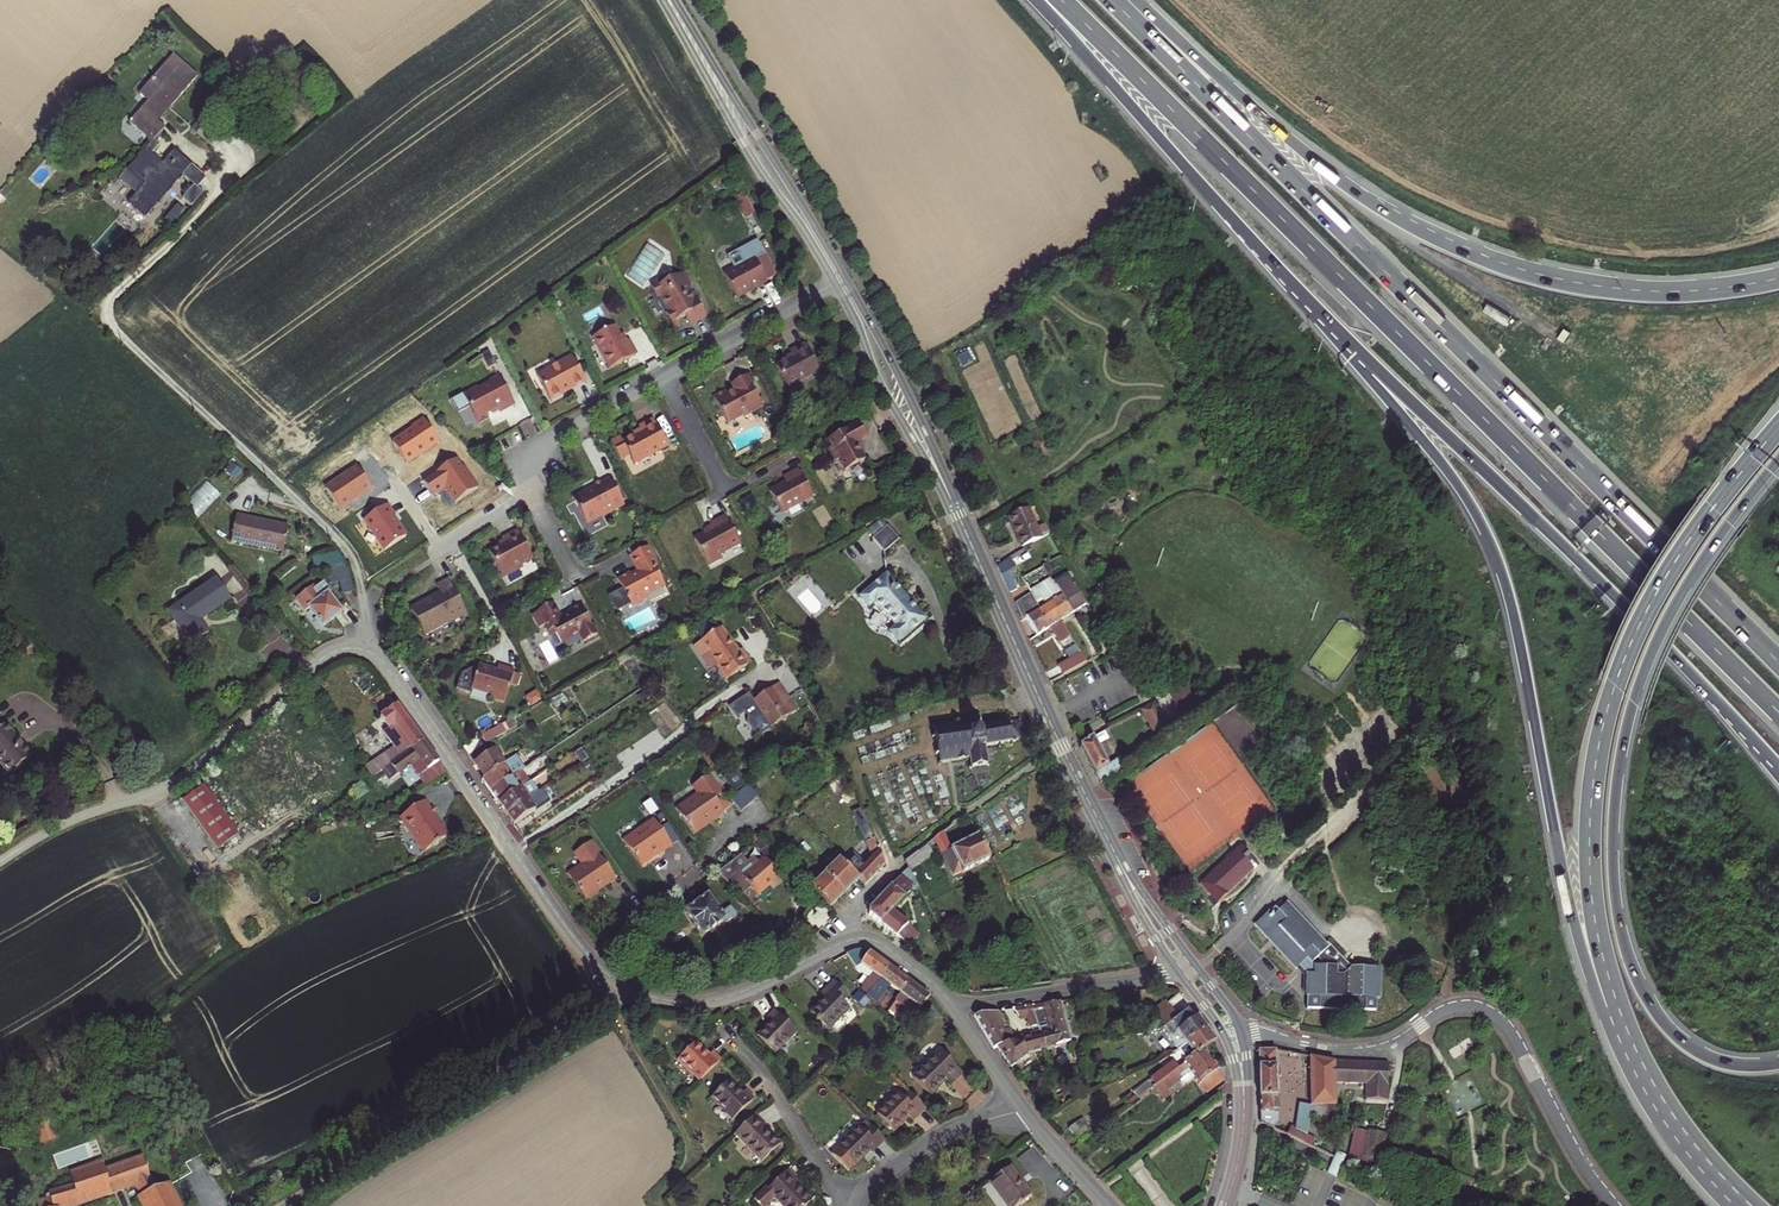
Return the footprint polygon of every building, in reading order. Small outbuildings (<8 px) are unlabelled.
[(167,116),(200,79),(177,58),(141,95),(149,102),(131,122),(156,145),(169,132),(159,124),(167,116)] [(212,151),(223,138),(204,121),(193,133),(212,151)] [(148,153),(129,174),(143,187),(128,204),(144,218),(166,195),(182,178),(197,192),(207,182),(175,152),(162,166),(148,153)] [(732,271),(722,277),(734,299),(746,292),(750,290),(751,292),(765,285),(764,283),(774,277),(755,241),(725,257),(732,271)] [(667,310),(664,311),(662,312),(668,324),(673,321),(678,319),(682,316),(687,326),(703,317),(691,293),(687,295),(683,287),(689,284),(683,272),(667,280),(665,276),(653,282),(651,290),(655,299),(657,298),(660,296),(667,310)] [(660,296),(657,298),(664,311),(667,310),(660,296)] [(1513,319),(1489,304),(1484,312),(1508,327),(1513,319)] [(676,328),(673,321),(668,324),(672,331),(676,328)] [(620,361),(633,355),(625,341),(620,343),(611,326),(589,337),(605,369),(620,361)] [(1564,327),(1557,338),(1564,342),(1570,331),(1564,327)] [(817,366),(806,344),(791,352),(794,356),(789,359),(777,365),(786,382),(817,366)] [(582,382),(569,357),(533,376),(546,401),(559,394),(558,392),(562,390),(567,388),(567,389),(582,382)] [(751,383),(747,375),(731,383),(734,390),(730,392),(727,394),(725,390),(712,396),(727,423),(746,413),(747,415),(762,407),(749,384),(751,383)] [(499,414),(513,406),(498,377),(487,383),(489,386),(477,391),(476,389),(461,396),(460,395),(450,400),(457,414),(467,408),(476,426),(487,420),(484,415),(486,413),(489,412),(491,415),(497,411),(499,414)] [(668,445),(653,417),(638,425),(641,430),(636,432),(622,440),(620,436),(611,440),(620,458),(629,453),(634,462),(668,445)] [(391,442),(407,465),(440,443),(423,418),(412,426),(413,427),(391,442)] [(864,434),(860,428),(849,434),(849,432),(839,437),(840,438),(829,445),(833,452),(830,453),(836,465),(839,464),(845,475),(866,465),(857,448),(868,442),(864,434)] [(445,490),(454,504),(479,488),(460,458),(422,482),(432,498),(445,490)] [(497,471),(503,468),(499,460),(493,463),(497,471)] [(323,488),(340,513),(372,491),(356,466),(323,488)] [(814,502),(800,475),(785,482),(788,487),(780,491),(771,497),(782,519),(814,502)] [(624,503),(610,476),(602,480),(601,478),(593,482),(591,489),(588,490),(585,492),(583,491),(572,497),(585,520),(606,510),(607,512),(624,503)] [(210,481),(188,505),(202,517),(224,494),(210,481)] [(749,510),(762,505),(756,494),(744,499),(749,510)] [(386,506),(362,522),(383,553),(407,537),(386,506)] [(1036,530),(1027,511),(1008,520),(1014,535),(1021,550),(1037,543),(1048,534),(1044,525),(1038,528),(1039,529),(1036,530)] [(264,522),(239,517),(233,543),(283,553),(288,527),(264,522)] [(739,545),(725,519),(710,527),(712,531),(707,534),(694,541),(709,567),(719,561),(717,557),(739,545)] [(898,540),(886,526),(872,538),(884,552),(898,540)] [(535,560),(520,531),(505,539),(508,544),(504,547),(491,553),(506,580),(525,569),(523,566),(535,560)] [(657,566),(659,564),(649,546),(632,555),(640,571),(636,573),(633,574),(632,572),(619,578),(625,588),(611,596),(619,610),(632,602),(634,606),(649,598),(648,595),(667,584),(657,566)] [(1015,571),(1010,561),(997,570),(1009,597),(1017,593),(1009,574),(1015,571)] [(344,585),(344,572),(335,572),(335,584),(344,585)] [(344,572),(344,585),(344,599),(356,599),(357,573),(344,572)] [(857,596),(867,608),(876,601),(897,626),(888,633),(897,643),(924,620),(907,600),(885,573),(857,596)] [(1054,583),(1061,599),(1072,617),(1081,612),(1085,609),(1071,582),(1068,576),(1054,583)] [(470,613),(451,580),(440,587),(443,593),(439,596),(413,610),(428,637),(450,623),(450,624),(470,613)] [(1049,606),(1060,625),(1069,620),(1072,617),(1061,599),(1054,583),(1052,580),(1028,594),(1029,598),(1032,604),(1037,613),(1049,606)] [(231,601),(217,581),(169,614),(193,648),(209,637),(200,623),(209,617),(231,601)] [(344,613),(329,597),(331,594),(323,585),(315,592),(313,590),(297,605),(308,616),(312,613),(328,629),(334,623),(344,613)] [(1049,632),(1037,613),(1032,604),(1029,598),(1014,608),(1019,621),(1021,625),(1025,622),(1036,641),(1049,632)] [(598,636),(582,606),(572,611),(571,615),(568,617),(564,616),(561,617),(554,604),(538,612),(547,628),(552,625),(554,630),(562,644),(580,634),(585,643),(598,636)] [(1070,641),(1060,625),(1049,606),(1037,613),(1049,632),(1059,648),(1070,641)] [(740,652),(721,628),(694,648),(702,658),(707,654),(714,663),(727,679),(750,661),(742,650),(740,652)] [(1083,663),(1077,652),(1054,665),(1057,669),(1060,675),(1083,663)] [(506,704),(516,671),(500,666),(498,671),(494,670),(480,666),(478,671),(473,669),(466,673),(461,688),(472,692),(473,689),(492,695),(491,699),(506,704)] [(761,730),(789,710),(781,700),(789,693),(777,678),(752,697),(747,690),(729,704),(736,714),(743,708),(745,710),(748,714),(747,719),(756,730),(761,730)] [(1187,688),(1170,694),(1177,716),(1194,710),(1187,688)] [(797,703),(789,693),(781,700),(789,710),(797,703)] [(426,740),(399,704),(390,710),(383,716),(392,731),(389,733),(398,746),(368,765),(374,773),(384,767),(397,759),(426,740)] [(1165,723),(1152,704),(1142,710),(1157,730),(1165,723)] [(1012,744),(1022,742),(1022,740),(1019,725),(1014,726),(1013,724),(1010,725),(1009,721),(1005,722),(1005,725),(982,728),(981,718),(976,719),(976,717),(972,717),(971,719),(964,721),(964,719),(960,719),(960,723),(936,727),(932,724),(929,727),(933,730),(933,735),(930,736),(931,740),(935,739),(937,753),(933,753),(934,757),(938,756),(939,762),(936,766),(940,768),(944,763),(964,760),(964,766),(967,765),(968,769),(971,768),(971,765),(977,764),(978,766),(981,766),(983,764),(985,763),(989,766),(992,763),(987,759),(985,747),(994,746),(995,749),(999,748),(999,746),(1007,744),(1007,748),(1012,747),(1012,744)] [(491,740),(513,727),(509,721),(487,733),(491,740)] [(4,765),(2,766),(10,775),(32,756),(8,728),(5,724),(0,728),(0,760),(4,765)] [(468,749),(471,754),(487,745),(483,737),(467,746),(468,749)] [(1086,755),(1104,782),(1125,768),(1120,761),(1112,766),(1094,739),(1081,748),(1086,755)] [(426,740),(397,759),(384,767),(390,777),(413,763),(426,784),(448,771),(442,761),(437,754),(426,740)] [(480,767),(484,774),(505,762),(503,760),(492,742),(487,745),(471,754),(480,767)] [(491,790),(521,770),(526,767),(518,754),(505,762),(484,774),(481,776),(487,785),(491,790)] [(737,768),(725,777),(735,792),(748,784),(737,768)] [(498,801),(528,781),(521,770),(491,790),(496,798),(498,801)] [(501,806),(506,813),(528,798),(535,792),(538,791),(531,779),(528,781),(498,801),(501,806)] [(239,834),(205,785),(183,799),(218,849),(239,834)] [(726,812),(707,785),(677,806),(695,833),(726,812)] [(748,785),(732,798),(741,810),(758,797),(748,785)] [(430,806),(425,798),(400,814),(411,832),(413,831),(424,848),(433,843),(434,844),(437,842),(436,841),(446,835),(440,825),(438,825),(433,817),(435,816),(436,811),(432,805),(430,806)] [(516,829),(547,809),(543,803),(535,808),(528,798),(506,813),(509,818),(516,829)] [(864,862),(853,852),(843,863),(858,875),(866,883),(885,862),(874,835),(860,805),(851,809),(865,839),(864,839),(871,854),(864,862)] [(672,845),(653,817),(623,839),(642,866),(672,845)] [(950,849),(941,832),(931,840),(951,878),(990,858),(977,834),(953,847),(950,849)] [(782,854),(766,836),(757,845),(765,855),(773,862),(782,854)] [(615,879),(587,840),(579,846),(577,855),(582,862),(566,873),(585,900),(603,888),(615,879)] [(1239,845),(1200,883),(1219,903),(1253,870),(1243,859),(1248,854),(1239,845)] [(773,862),(765,855),(759,861),(754,855),(747,860),(742,853),(718,870),(740,895),(752,884),(759,892),(766,886),(771,881),(773,884),(784,875),(773,862)] [(837,858),(824,871),(844,890),(852,882),(858,875),(843,863),(837,858)] [(838,897),(844,890),(824,871),(811,886),(830,905),(838,897)] [(877,921),(879,923),(891,909),(894,905),(908,889),(909,881),(900,873),(870,909),(870,913),(872,917),(877,921)] [(717,913),(705,895),(681,910),(696,934),(714,923),(720,919),(723,924),(734,917),(728,907),(717,913)] [(1383,966),(1353,966),(1332,944),(1329,947),(1289,905),(1275,918),(1271,913),(1257,926),(1300,971),(1304,968),(1311,975),(1310,1008),(1379,1009),(1380,997),(1382,997),(1383,966)] [(887,930),(899,916),(891,909),(879,923),(887,930)] [(895,937),(897,935),(906,923),(899,916),(887,930),(895,937)] [(906,923),(897,935),(908,943),(917,931),(906,923)] [(786,957),(779,941),(769,946),(776,962),(786,957)] [(869,979),(866,983),(861,990),(869,996),(875,989),(880,981),(889,969),(875,959),(867,953),(862,951),(859,951),(847,958),(869,979)] [(896,975),(889,969),(880,981),(875,989),(869,996),(877,1003),(888,987),(901,996),(910,985),(896,975)] [(849,997),(834,981),(821,994),(825,999),(811,1014),(830,1033),(852,1012),(843,1003),(849,997)] [(918,1017),(922,1011),(930,1000),(917,990),(910,985),(901,996),(897,1002),(918,1017)] [(1072,1038),(1062,1000),(1035,1005),(1037,1014),(1051,1012),(1054,1028),(1043,1033),(1047,1045),(1069,1038),(1072,1038)] [(1035,1005),(1016,1009),(1018,1012),(1022,1015),(1026,1016),(1037,1014),(1035,1005)] [(1152,1019),(1162,1032),(1155,1032),(1161,1039),(1165,1036),(1171,1031),(1180,1024),(1168,1008),(1160,1013),(1152,1019)] [(798,1036),(776,1013),(767,1021),(771,1025),(758,1037),(777,1056),(798,1036)] [(1001,1028),(991,1013),(975,1016),(987,1037),(993,1048),(998,1047),(1011,1044),(1001,1028)] [(1171,1045),(1195,1025),(1189,1017),(1180,1024),(1171,1031),(1165,1036),(1171,1045)] [(1181,1057),(1207,1036),(1203,1030),(1198,1023),(1195,1025),(1171,1045),(1181,1057)] [(998,1047),(1010,1066),(1029,1061),(1027,1059),(1049,1050),(1047,1045),(1043,1033),(1025,1041),(1019,1044),(1018,1043),(1011,1044),(998,1047)] [(1212,1043),(1207,1036),(1181,1057),(1190,1070),(1208,1056),(1218,1049),(1212,1043)] [(697,1081),(720,1062),(712,1052),(708,1056),(696,1043),(677,1059),(697,1081)] [(1279,1100),(1282,1053),(1262,1053),(1262,1081),(1260,1126),(1273,1132),(1277,1124),(1278,1111),(1280,1111),(1281,1100),(1279,1100)] [(1205,1090),(1221,1078),(1224,1076),(1215,1066),(1208,1056),(1190,1070),(1157,1097),(1161,1102),(1169,1096),(1173,1100),(1197,1082),(1204,1090),(1205,1090)] [(962,1081),(942,1057),(912,1081),(928,1101),(946,1087),(949,1092),(962,1081)] [(1341,1092),(1375,1093),(1375,1109),(1396,1109),(1397,1065),(1319,1060),(1314,1107),(1338,1114),(1340,1115),(1341,1092)] [(1227,1086),(1221,1078),(1205,1090),(1212,1098),(1227,1086)] [(1135,1091),(1140,1098),(1155,1087),(1150,1080),(1135,1091)] [(742,1096),(730,1083),(712,1099),(732,1122),(755,1102),(747,1092),(742,1096)] [(925,1115),(905,1092),(875,1117),(891,1136),(906,1123),(910,1128),(925,1115)] [(1301,1109),(1294,1132),(1304,1137),(1305,1137),(1311,1117),(1314,1107),(1301,1109)] [(1314,1107),(1311,1117),(1336,1123),(1338,1114),(1314,1107)] [(768,1128),(756,1115),(734,1135),(761,1164),(780,1146),(765,1131),(768,1128)] [(1089,1150),(1102,1139),(1091,1126),(1078,1136),(1089,1150)] [(1359,1126),(1348,1160),(1379,1169),(1389,1135),(1359,1126)] [(881,1145),(869,1130),(862,1136),(856,1128),(834,1146),(849,1165),(865,1152),(868,1156),(881,1145)] [(1281,1128),(1278,1134),(1301,1144),(1304,1137),(1294,1132),(1281,1128)] [(1005,1155),(999,1146),(989,1153),(995,1161),(1005,1155)] [(1339,1177),(1346,1155),(1337,1152),(1330,1174),(1339,1177)] [(987,1180),(1005,1205),(1013,1205),(1030,1195),(1020,1180),(1010,1165),(987,1180)] [(167,1180),(155,1185),(149,1172),(137,1177),(151,1205),(180,1205),(167,1180)] [(788,1173),(767,1192),(765,1190),(753,1201),(758,1205),(768,1205),(769,1205),(779,1205),(780,1205),(808,1205),(811,1203),(797,1189),(801,1186),(788,1173)]
